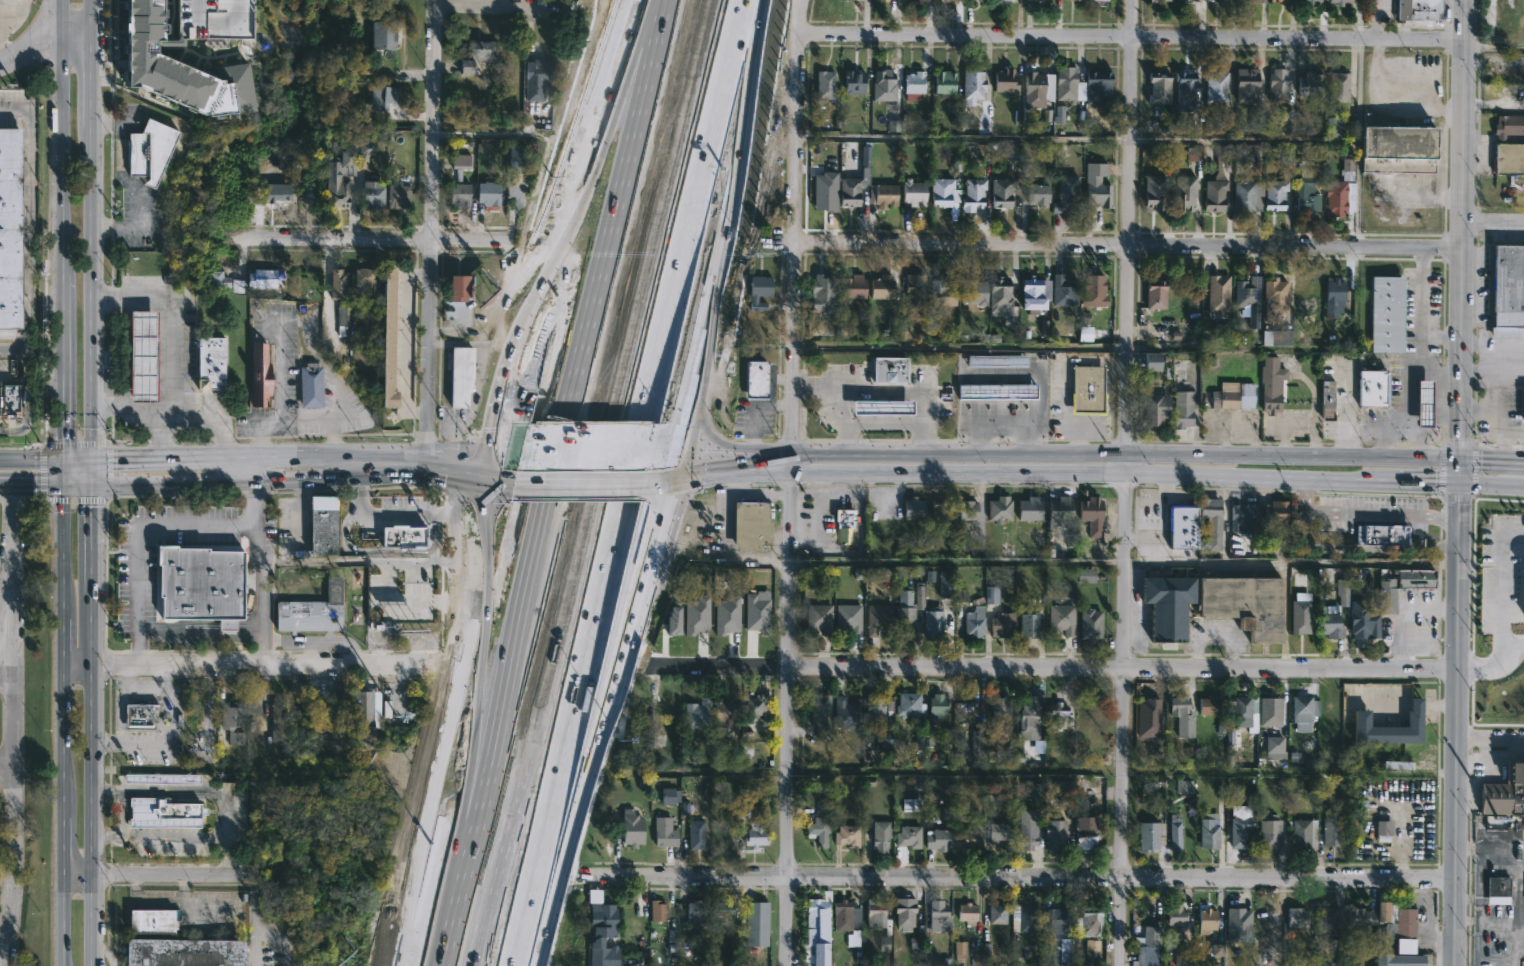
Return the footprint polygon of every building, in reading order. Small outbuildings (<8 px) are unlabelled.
[(251,104),(251,64),(217,65),(217,67),(155,67),(155,41),(252,41),(252,0),(177,0),(177,40),(163,40),(163,0),(127,0),(128,105),(251,104)] [(255,33),(244,0),(263,0),(272,28),(255,33)] [(1397,20),(1397,0),(1443,0),(1443,20),(1397,20)] [(187,54),(170,59),(158,20),(175,14),(187,54)] [(395,21),(395,31),(401,31),(401,41),(395,41),(395,50),(370,50),(370,21),(395,21)] [(498,41),(498,55),(489,55),(489,62),(473,62),(472,74),(460,74),(460,60),(469,60),(470,41),(498,41)] [(237,74),(219,80),(214,63),(254,50),(259,67),(237,74)] [(551,61),(550,86),(542,86),(542,101),(524,101),(525,61),(532,62),(532,65),(540,65),(540,61),(551,61)] [(1078,71),(1078,81),(1085,81),(1085,100),(1065,99),(1065,104),(1056,104),(1057,71),(1060,71),(1060,66),(1074,67),(1074,71),(1078,71)] [(1013,69),(1013,78),(1018,78),(1017,93),(994,92),(995,71),(1001,72),(1001,68),(1013,69)] [(1286,69),(1286,74),(1289,74),(1288,102),(1268,102),(1269,73),(1271,73),(1271,68),(1286,69)] [(889,69),(889,79),(893,79),(893,83),(896,83),(895,101),(872,101),(873,70),(889,69)] [(1110,69),(1110,103),(1086,103),(1086,69),(1089,69),(1089,72),(1097,72),(1097,75),(1099,75),(1099,72),(1103,72),(1103,69),(1110,69)] [(1227,72),(1227,103),(1205,103),(1206,72),(1214,72),(1214,69),(1222,69),(1222,72),(1227,72)] [(1250,69),(1250,73),(1258,73),(1257,103),(1236,102),(1236,70),(1250,69)] [(860,70),(860,72),(864,72),(864,78),(865,78),(864,94),(843,95),(844,71),(851,71),(851,74),(855,74),(855,70),(860,70)] [(1200,70),(1200,91),(1195,91),(1195,112),(1176,111),(1177,82),(1174,80),(1174,74),(1177,74),(1178,71),(1184,73),(1184,71),(1188,71),(1188,73),(1191,73),(1191,71),(1194,71),(1194,70),(1200,70)] [(835,72),(834,100),(815,99),(816,71),(835,72)] [(922,93),(922,101),(905,101),(905,94),(903,93),(904,71),(924,71),(924,94),(922,93)] [(949,71),(949,73),(954,73),(954,96),(934,95),(934,72),(949,71)] [(982,72),(982,79),(984,79),(984,90),(982,90),(982,100),(962,100),(962,71),(982,72)] [(1055,73),(1054,99),(1045,99),(1045,108),(1025,107),(1025,71),(1055,73)] [(1314,71),(1314,74),(1324,74),(1325,96),(1298,96),(1297,76),(1304,76),(1304,71),(1314,71)] [(1170,78),(1169,104),(1148,103),(1148,94),(1151,94),(1151,83),(1148,83),(1149,72),(1157,72),(1157,74),(1163,74),(1163,77),(1170,78)] [(1348,102),(1329,102),(1330,73),(1349,73),(1348,102)] [(407,97),(407,99),(399,99),(398,104),(387,103),(386,112),(368,110),(370,95),(360,94),(361,84),(408,89),(407,97)] [(1294,112),(1283,112),(1282,132),(1293,133),(1294,112)] [(1498,115),(1523,114),(1523,135),(1507,135),(1507,141),(1498,141),(1498,134),(1495,134),(1495,127),(1496,127),(1496,123),(1498,123),(1498,115)] [(1342,118),(1326,118),(1326,137),(1341,137),(1342,118)] [(888,132),(899,132),(899,121),(888,120),(888,132)] [(1365,170),(1360,170),(1361,124),(1434,125),(1433,171),(1365,170)] [(9,330),(0,330),(0,129),(18,129),(18,330),(9,330)] [(147,175),(129,175),(129,133),(148,133),(147,175)] [(359,169),(370,169),(370,156),(383,156),(383,138),(360,138),(359,169)] [(1495,144),(1523,145),(1523,175),(1495,174),(1495,144)] [(526,146),(525,171),(508,170),(509,145),(526,146)] [(870,147),(871,185),(863,185),(863,188),(861,188),(861,206),(849,207),(849,205),(840,205),(840,178),(845,178),(845,174),(854,174),(854,178),(862,178),(862,156),(860,155),(863,155),(863,146),(870,147)] [(1221,172),(1228,181),(1228,191),(1225,191),(1225,212),(1204,212),(1205,181),(1212,181),(1217,172),(1217,146),(1234,146),(1234,158),(1221,158),(1221,172)] [(1021,147),(1007,147),(1007,160),(1020,161),(1021,147)] [(1200,162),(1200,148),(1187,148),(1187,161),(1200,162)] [(470,155),(452,155),(452,168),(471,168),(470,155)] [(1300,177),(1312,178),(1312,161),(1300,161),(1300,177)] [(1110,171),(1110,177),(1102,177),(1102,184),(1112,185),(1111,208),(1101,208),(1100,203),(1087,203),(1088,183),(1086,183),(1087,162),(1109,163),(1109,171),(1110,171)] [(398,209),(386,209),(386,175),(410,175),(409,202),(398,202),(398,209)] [(1078,176),(1078,209),(1070,209),(1070,213),(1051,213),(1052,202),(1057,202),(1058,176),(1078,176)] [(1163,198),(1163,210),(1154,210),(1154,207),(1144,207),(1144,176),(1166,176),(1166,198),(1163,198)] [(1193,197),(1193,211),(1184,209),(1184,212),(1175,212),(1175,176),(1196,176),(1196,197),(1193,197)] [(339,177),(339,180),(347,180),(347,208),(324,208),(325,177),(339,177)] [(1314,178),(1313,188),(1307,188),(1307,193),(1320,193),(1320,211),(1297,211),(1298,177),(1314,178)] [(910,178),(910,183),(925,183),(925,207),(909,207),(909,203),(902,203),(902,182),(905,182),(905,178),(910,178)] [(953,179),(953,190),(960,190),(960,203),(950,203),(950,207),(930,207),(930,179),(953,179)] [(985,179),(985,190),(983,190),(982,209),(961,208),(961,197),(964,197),(965,185),(963,184),(964,179),(985,179)] [(1011,190),(1011,208),(1003,208),(1003,211),(999,211),(999,207),(991,207),(991,180),(1014,180),(1014,190),(1011,190)] [(1288,181),(1287,190),(1294,190),(1294,206),(1285,206),(1285,211),(1264,210),(1265,181),(1288,181)] [(383,182),(382,209),(361,208),(361,182),(383,182)] [(499,184),(498,201),(476,200),(476,183),(482,184),(482,182),(499,184)] [(1246,211),(1233,211),(1234,182),(1255,182),(1255,211),(1246,211)] [(1347,183),(1346,212),(1342,212),(1342,217),(1330,217),(1330,213),(1325,213),(1325,189),(1327,190),(1327,182),(1347,183)] [(291,203),(291,185),(266,184),(265,202),(291,203)] [(469,184),(469,206),(460,206),(460,209),(450,209),(450,204),(448,204),(448,184),(469,184)] [(898,185),(898,206),(884,205),(884,210),(878,209),(878,204),(871,204),(871,184),(898,185)] [(1035,184),(1035,185),(1048,185),(1047,208),(1036,208),(1036,205),(1033,205),(1033,203),(1026,203),(1026,185),(1035,184)] [(1494,245),(1523,245),(1523,339),(1490,339),(1490,327),(1494,327),(1494,245)] [(365,270),(374,270),(373,282),(378,283),(378,296),(370,296),(370,294),(363,294),(364,292),(354,292),(355,270),(357,270),(357,268),(365,270)] [(283,271),(282,290),(243,288),(243,292),(230,292),(231,273),(239,273),(239,269),(283,271)] [(353,273),(352,285),(345,285),(344,300),(328,300),(329,270),(341,270),(340,272),(353,273)] [(395,408),(378,408),(381,270),(393,270),(391,393),(395,393),(395,408)] [(222,271),(210,271),(210,287),(229,287),(229,277),(222,277),(222,271)] [(833,278),(833,295),(836,295),(836,309),(832,309),(832,314),(810,312),(811,298),(813,298),(813,293),(810,293),(810,281),(813,281),(813,274),(824,274),(824,278),(833,278)] [(925,275),(924,321),(914,321),(915,312),(906,311),(907,293),(905,293),(905,274),(925,275)] [(1062,274),(1062,282),(1065,282),(1065,280),(1077,280),(1077,306),(1052,306),(1052,274),(1062,274)] [(862,275),(862,279),(865,279),(865,299),(841,299),(841,292),(837,292),(836,279),(850,279),(850,275),(862,275)] [(890,275),(890,280),(894,280),(894,299),(870,299),(870,279),(879,279),(879,275),(890,275)] [(1033,275),(1033,280),(1043,281),(1043,285),(1041,286),(1049,286),(1049,300),(1045,300),(1045,310),(1039,310),(1038,315),(1036,315),(1036,317),(1034,317),(1034,315),(1027,315),(1027,310),(1021,310),(1021,280),(1028,280),(1028,275),(1033,275)] [(1100,275),(1099,280),(1104,280),(1104,296),(1107,296),(1107,307),(1081,307),(1081,296),(1083,296),(1083,280),(1088,280),(1088,275),(1100,275)] [(462,303),(447,303),(447,276),(466,276),(467,298),(462,298),(462,303)] [(1229,276),(1229,313),(1207,312),(1208,276),(1229,276)] [(1260,276),(1259,309),(1234,308),(1235,281),(1247,281),(1247,283),(1249,283),(1249,276),(1260,276)] [(763,277),(763,278),(771,278),(771,297),(755,297),(755,303),(765,303),(765,311),(749,311),(749,277),(763,277)] [(956,277),(956,306),(939,306),(939,303),(931,303),(931,280),(943,280),(943,277),(956,277)] [(1277,278),(1277,282),(1287,282),(1286,311),(1266,310),(1266,301),(1264,301),(1264,281),(1266,281),(1266,277),(1277,278)] [(1402,354),(1370,353),(1371,277),(1403,278),(1402,354)] [(1338,279),(1338,282),(1345,282),(1345,312),(1339,312),(1339,319),(1326,318),(1326,282),(1333,282),(1333,279),(1338,279)] [(1004,280),(1003,287),(1010,287),(1010,298),(1012,298),(1012,308),(999,307),(998,314),(989,314),(990,283),(993,283),(993,280),(1004,280)] [(1165,281),(1165,309),(1145,309),(1146,284),(1156,284),(1156,280),(1165,281)] [(967,281),(986,282),(986,306),(976,306),(976,304),(962,304),(962,281),(967,281)] [(345,326),(346,302),(337,302),(337,326),(345,326)] [(155,404),(128,403),(128,311),(156,311),(155,404)] [(1262,346),(1291,346),(1291,330),(1262,329),(1262,346)] [(222,392),(194,391),(195,338),(223,338),(222,392)] [(266,344),(266,364),(270,364),(270,396),(266,396),(266,407),(250,407),(250,344),(266,344)] [(474,348),(473,394),(467,393),(467,408),(448,408),(449,370),(444,370),(444,349),(450,349),(450,347),(474,348)] [(1160,353),(1144,353),(1144,371),(1160,371),(1160,353)] [(1026,368),(966,368),(966,355),(1026,355),(1026,368)] [(905,380),(871,381),(871,357),(904,356),(905,380)] [(1277,362),(1277,370),(1287,370),(1286,380),(1281,380),(1280,412),(1274,412),(1274,416),(1268,416),(1268,412),(1262,412),(1263,384),(1260,384),(1261,367),(1263,367),(1263,357),(1278,357),(1277,362)] [(766,363),(765,399),(745,399),(745,362),(766,363)] [(316,364),(316,367),(321,367),(322,408),(299,408),(298,367),(304,367),(304,363),(316,364)] [(1101,414),(1070,414),(1070,366),(1102,367),(1101,414)] [(1382,370),(1382,371),(1386,371),(1386,406),(1356,405),(1356,370),(1382,370)] [(1428,380),(1428,425),(1414,425),(1414,380),(1428,380)] [(19,416),(0,416),(0,382),(19,381),(20,404),(19,404),(19,416)] [(1322,421),(1321,421),(1321,381),(1334,381),(1333,421),(1322,421)] [(956,398),(956,383),(1034,383),(1034,398),(956,398)] [(1255,384),(1255,408),(1212,407),(1212,391),(1240,391),(1240,394),(1241,394),(1241,384),(1255,384)] [(1194,391),(1194,426),(1184,426),(1184,429),(1176,429),(1176,425),(1174,425),(1175,391),(1194,391)] [(1164,418),(1165,429),(1154,429),(1154,426),(1146,426),(1146,395),(1172,394),(1172,418),(1164,418)] [(909,414),(849,413),(850,399),(910,400),(909,414)] [(1008,495),(1008,499),(1011,499),(1011,519),(1001,519),(1001,524),(994,524),(994,520),(988,520),(988,500),(996,500),(996,495),(1008,495)] [(1038,495),(1038,499),(1041,499),(1041,519),(1018,520),(1018,499),(1027,499),(1027,495),(1038,495)] [(1068,495),(1068,499),(1072,499),(1072,519),(1062,520),(1062,526),(1048,526),(1048,499),(1058,499),(1058,495),(1068,495)] [(1098,498),(1098,500),(1103,500),(1103,520),(1098,519),(1098,537),(1088,537),(1089,519),(1079,519),(1079,499),(1087,499),(1087,495),(1099,495),(1098,498)] [(916,496),(916,499),(923,499),(923,519),(903,519),(903,499),(909,499),(909,496),(916,496)] [(1220,497),(1221,550),(1198,549),(1198,539),(1207,539),(1207,516),(1200,516),(1200,497),(1220,497)] [(932,524),(931,499),(948,499),(948,524),(932,524)] [(972,501),(977,502),(978,519),(958,519),(958,499),(972,499),(972,501)] [(1238,499),(1238,505),(1246,505),(1246,503),(1257,503),(1257,522),(1262,522),(1262,537),(1239,536),(1239,531),(1231,531),(1231,499),(1238,499)] [(1288,499),(1287,524),(1265,523),(1265,502),(1270,502),(1270,499),(1288,499)] [(767,549),(732,549),(732,503),(767,503),(767,549)] [(1193,505),(1197,506),(1197,548),(1170,548),(1170,504),(1193,504),(1193,505)] [(308,556),(298,556),(298,549),(307,549),(307,508),(334,508),(334,553),(308,553),(308,556)] [(855,516),(855,521),(852,521),(852,545),(834,544),(835,508),(855,509),(855,516)] [(1397,522),(1407,522),(1407,529),(1404,529),(1404,540),(1405,540),(1405,543),(1395,543),(1395,546),(1389,546),(1389,542),(1355,542),(1355,522),(1397,522)] [(427,524),(426,548),(404,548),(404,550),(397,550),(396,546),(381,546),(381,523),(427,524)] [(241,592),(240,619),(234,619),(233,630),(216,630),(216,619),(158,617),(159,595),(155,595),(156,563),(153,563),(153,543),(173,544),(173,546),(205,547),(205,549),(242,550),(241,592)] [(1192,568),(1192,609),(1183,609),(1182,641),(1172,640),(1172,650),(1157,650),(1157,640),(1148,640),(1148,602),(1139,601),(1140,576),(1157,576),(1157,570),(1166,570),(1166,567),(1192,568)] [(1380,612),(1379,612),(1380,568),(1436,569),(1435,588),(1396,588),(1395,612),(1380,612)] [(1281,575),(1281,641),(1250,641),(1250,628),(1239,628),(1239,615),(1199,616),(1199,575),(1281,575)] [(290,630),(275,630),(275,600),(324,601),(324,576),(340,576),(340,630),(290,630)] [(912,589),(912,603),(914,603),(914,619),(910,619),(910,622),(900,622),(900,618),(895,618),(895,606),(897,606),(897,589),(912,589)] [(964,601),(964,611),(972,611),(973,605),(983,605),(984,633),(980,633),(980,638),(969,638),(969,634),(964,634),(964,618),(955,618),(957,589),(967,589),(966,601),(964,601)] [(1365,599),(1365,604),(1370,604),(1370,625),(1375,625),(1374,638),(1350,638),(1350,604),(1351,604),(1351,599),(1365,599)] [(831,604),(830,635),(820,635),(820,628),(806,629),(806,603),(831,604)] [(860,604),(860,636),(850,636),(850,628),(846,628),(846,630),(835,630),(835,604),(860,604)] [(892,605),(891,631),(880,631),(880,628),(877,628),(876,636),(866,636),(867,604),(892,605)] [(1074,605),(1074,636),(1063,636),(1063,629),(1048,630),(1049,605),(1074,605)] [(941,639),(923,639),(923,610),(928,610),(928,606),(947,606),(947,616),(941,616),(941,639)] [(770,607),(751,607),(751,640),(770,640),(770,607)] [(1093,608),(1093,610),(1101,610),(1101,638),(1097,638),(1097,642),(1085,642),(1085,638),(1079,638),(1080,608),(1093,608)] [(990,636),(990,617),(995,617),(995,612),(1013,612),(1013,633),(1007,633),(1007,636),(990,636)] [(1038,612),(1038,638),(1020,636),(1020,613),(1026,613),(1026,612),(1038,612)] [(1339,612),(1341,628),(1344,628),(1344,637),(1326,638),(1326,633),(1320,633),(1320,612),(1339,612)] [(720,638),(735,638),(735,616),(720,616),(720,638)] [(708,625),(691,625),(691,640),(708,640),(708,625)] [(372,689),(371,691),(378,691),(378,728),(371,728),(371,734),(356,734),(356,720),(352,720),(352,687),(372,687),(372,689)] [(750,716),(741,716),(742,704),(745,704),(745,697),(755,697),(755,694),(764,694),(764,692),(770,692),(769,712),(763,712),(763,715),(750,716)] [(920,693),(919,715),(904,715),(904,717),(900,717),(900,715),(895,714),(895,704),(897,704),(898,692),(920,693)] [(942,693),(942,697),(946,697),(946,713),(941,713),(941,717),(933,717),(933,713),(928,713),(928,697),(932,697),(932,692),(942,693)] [(831,694),(831,739),(818,739),(818,726),(810,726),(810,693),(831,694)] [(348,726),(332,725),(333,694),(349,694),(348,726)] [(670,697),(676,697),(675,721),(669,721),(669,714),(658,713),(658,696),(666,697),(666,694),(670,694),(670,697)] [(876,694),(876,696),(884,696),(884,724),(865,724),(865,694),(876,694)] [(844,695),(844,703),(848,703),(848,701),(859,701),(859,726),(835,726),(834,695),(844,695)] [(1027,695),(1027,700),(1041,700),(1041,717),(1034,717),(1034,725),(1029,725),(1029,733),(1020,732),(1020,695),(1027,695)] [(1189,697),(1188,710),(1196,710),(1195,714),(1194,714),(1193,737),(1177,737),(1178,716),(1170,715),(1170,697),(1182,697),(1182,695),(1189,697)] [(1211,695),(1210,697),(1219,698),(1219,714),(1199,714),(1199,698),(1207,698),(1207,695),(1211,695)] [(1312,695),(1312,700),(1318,700),(1318,715),(1312,715),(1312,722),(1310,722),(1310,731),(1296,731),(1296,722),(1293,722),(1293,695),(1312,695)] [(979,717),(979,722),(962,720),(962,717),(961,717),(960,697),(978,696),(979,717)] [(1251,696),(1251,726),(1234,726),(1234,719),(1232,719),(1232,715),(1233,715),(1233,696),(1251,696)] [(709,698),(709,728),(684,728),(684,703),(699,704),(699,697),(709,697),(709,698)] [(721,697),(721,700),(738,702),(738,722),(714,722),(714,697),(721,697)] [(1007,720),(990,720),(990,697),(1009,697),(1009,720),(1007,720)] [(1281,697),(1280,726),(1259,726),(1260,697),(1281,697)] [(1420,723),(1420,743),(1352,742),(1352,709),(1367,710),(1367,726),(1405,726),(1405,710),(1408,710),(1408,706),(1408,697),(1420,697),(1420,707),(1420,723)] [(243,701),(243,744),(226,744),(226,729),(220,729),(220,701),(243,701)] [(1061,703),(1061,705),(1067,705),(1067,715),(1064,715),(1064,728),(1060,728),(1060,731),(1056,731),(1056,728),(1048,728),(1048,705),(1055,705),(1055,701),(1061,701),(1061,703)] [(157,704),(157,715),(154,715),(154,729),(123,728),(123,703),(135,704),(135,702),(141,702),(141,703),(157,704)] [(269,742),(265,742),(265,736),(269,736),(270,702),(282,702),(282,740),(270,740),(269,742)] [(1100,726),(1100,739),(1102,739),(1102,751),(1093,751),(1093,745),(1075,745),(1076,726),(1100,726)] [(1511,760),(1523,760),(1523,814),(1480,813),(1481,782),(1511,782),(1511,760)] [(1070,787),(1070,803),(1059,803),(1059,793),(1046,793),(1046,781),(1070,781),(1070,787)] [(1192,782),(1177,782),(1177,792),(1192,792),(1192,782)] [(827,794),(829,833),(826,833),(826,847),(816,847),(816,834),(814,834),(814,838),(806,838),(805,823),(813,823),(812,816),(818,816),(818,812),(814,812),(814,801),(816,800),(816,794),(827,794)] [(153,798),(161,799),(161,803),(199,803),(199,808),(205,808),(205,823),(198,823),(198,826),(125,826),(125,818),(129,818),(129,805),(126,805),(126,797),(153,797),(153,798)] [(633,809),(633,814),(637,814),(637,817),(642,818),(642,843),(636,843),(635,848),(629,848),(629,844),(621,843),(622,808),(633,809)] [(1210,848),(1201,848),(1201,818),(1204,818),(1204,812),(1220,812),(1220,847),(1210,848)] [(1275,814),(1275,819),(1281,819),(1281,830),(1279,830),(1279,848),(1260,848),(1259,814),(1275,814)] [(1242,815),(1242,817),(1252,817),(1252,830),(1251,830),(1251,834),(1248,834),(1249,848),(1230,848),(1230,817),(1232,817),(1232,815),(1242,815)] [(671,816),(671,829),(677,829),(677,846),(654,846),(654,816),(671,816)] [(1345,818),(1344,845),(1322,845),(1323,817),(1345,818)] [(1171,852),(1170,818),(1180,818),(1181,852),(1171,852)] [(1302,818),(1302,819),(1318,819),(1318,849),(1304,849),(1304,846),(1294,846),(1293,819),(1302,818)] [(1060,846),(1060,853),(1051,853),(1051,849),(1044,848),(1044,819),(1066,820),(1066,846),(1060,846)] [(762,820),(762,829),(767,829),(767,845),(755,844),(755,847),(750,847),(750,845),(744,845),(744,830),(748,829),(748,822),(753,822),(753,820),(762,820)] [(1393,829),(1393,836),(1389,836),(1389,842),(1376,842),(1376,820),(1393,821),(1393,829)] [(889,821),(889,841),(886,841),(886,853),(873,853),(873,846),(870,847),(870,850),(863,850),(863,821),(889,821)] [(1157,822),(1157,823),(1164,823),(1164,851),(1158,851),(1158,848),(1153,848),(1153,852),(1139,853),(1139,821),(1157,822)] [(1032,846),(1032,850),(1023,850),(1023,846),(1019,846),(1019,822),(1037,822),(1037,843),(1033,843),(1033,846),(1032,846)] [(993,843),(988,843),(989,823),(1011,823),(1011,840),(995,840),(995,843),(993,843)] [(1090,848),(1090,852),(1081,852),(1081,849),(1075,849),(1076,823),(1096,823),(1096,848),(1090,848)] [(845,824),(845,826),(858,826),(858,846),(854,846),(854,848),(846,848),(846,844),(833,844),(833,831),(837,831),(837,825),(845,824)] [(698,849),(688,849),(688,826),(703,826),(704,849),(698,849)] [(920,826),(920,833),(921,833),(920,849),(909,848),(909,844),(903,844),(903,846),(895,846),(895,832),(899,832),(899,826),(920,826)] [(935,828),(935,829),(952,830),(951,848),(946,848),(946,851),(936,851),(936,848),(924,848),(924,834),(931,834),(931,829),(935,828)] [(966,828),(966,829),(977,829),(977,852),(966,852),(966,848),(954,848),(955,834),(962,834),(962,828),(966,828)] [(1508,904),(1485,904),(1486,877),(1508,877),(1508,904)] [(827,957),(827,965),(812,965),(812,955),(802,954),(802,944),(805,944),(806,898),(823,898),(823,893),(830,893),(830,901),(828,901),(827,919),(830,919),(830,928),(828,928),(828,943),(831,943),(831,957),(827,957)] [(909,900),(909,903),(915,903),(915,913),(913,913),(913,932),(899,932),(899,929),(897,929),(896,926),(896,913),(894,912),(894,902),(900,902),(900,898),(909,898),(909,900)] [(658,899),(658,903),(665,903),(666,921),(649,921),(649,899),(658,899)] [(701,899),(701,901),(709,901),(709,916),(707,916),(707,927),(695,926),(695,928),(693,928),(693,927),(690,927),(690,918),(688,918),(688,902),(693,902),(693,899),(701,899)] [(728,899),(728,903),(733,903),(732,917),(729,916),(729,925),(719,925),(719,917),(714,917),(714,902),(722,902),(722,899),(728,899)] [(845,899),(845,901),(859,901),(859,946),(846,946),(846,934),(851,934),(851,930),(833,931),(833,901),(840,901),(839,899),(845,899)] [(878,899),(878,902),(884,902),(884,917),(874,917),(874,923),(866,923),(866,902),(873,902),(873,899),(878,899)] [(943,900),(942,906),(948,906),(947,931),(929,931),(929,900),(943,900)] [(616,950),(615,965),(589,965),(590,901),(599,901),(599,904),(613,904),(613,909),(616,909),(615,937),(602,937),(602,948),(609,948),(609,950),(616,950)] [(768,902),(767,921),(750,921),(750,915),(745,915),(745,906),(751,906),(751,903),(755,903),(755,906),(760,906),(760,902),(768,902)] [(970,902),(970,904),(976,904),(976,922),(973,922),(973,925),(965,925),(965,920),(960,920),(960,917),(957,917),(957,904),(962,904),(962,902),(970,902)] [(1183,903),(1183,907),(1188,907),(1188,926),(1166,925),(1166,918),(1169,918),(1169,907),(1172,907),(1172,903),(1183,903)] [(990,923),(988,923),(988,904),(1006,904),(1006,923),(990,923)] [(1037,905),(1036,932),(1018,931),(1018,905),(1037,905)] [(1306,910),(1306,927),(1287,927),(1288,907),(1302,908),(1302,910),(1306,910)] [(1338,934),(1318,934),(1318,907),(1339,907),(1338,934)] [(1069,908),(1069,930),(1050,933),(1049,925),(1048,925),(1048,922),(1046,922),(1045,908),(1069,908)] [(1210,908),(1210,910),(1216,910),(1215,929),(1207,929),(1207,931),(1198,930),(1199,910),(1202,910),(1202,908),(1210,908)] [(1251,908),(1251,923),(1247,923),(1247,929),(1227,929),(1227,908),(1238,908),(1238,911),(1240,911),(1240,908),(1251,908)] [(1363,908),(1363,910),(1367,910),(1367,908),(1370,908),(1373,909),(1373,911),(1375,911),(1375,925),(1348,925),(1348,908),(1363,908)] [(1416,909),(1415,938),(1413,938),(1413,950),(1400,950),(1401,938),(1395,938),(1396,908),(1416,909)] [(173,909),(172,920),(176,920),(176,929),(172,929),(172,933),(126,933),(127,909),(173,909)] [(1088,937),(1080,937),(1081,912),(1101,912),(1101,936),(1088,936),(1088,937)] [(1157,949),(1156,965),(1131,965),(1131,960),(1136,961),(1136,949),(1133,949),(1133,937),(1143,937),(1143,926),(1160,926),(1160,928),(1160,949),(1157,949)] [(242,938),(242,965),(217,965),(149,964),(149,965),(122,965),(122,938),(242,938)] [(1081,942),(1081,947),(1079,947),(1079,950),(1098,949),(1098,962),(1084,962),(1084,957),(1081,957),(1081,964),(1073,963),(1074,942),(1081,942)] [(1059,954),(1058,965),(1043,965),(1043,953),(1047,953),(1048,949),(1054,949),(1054,954),(1059,954)] [(1425,955),(1425,965),(1376,965),(1376,953),(1392,953),(1425,955)]
